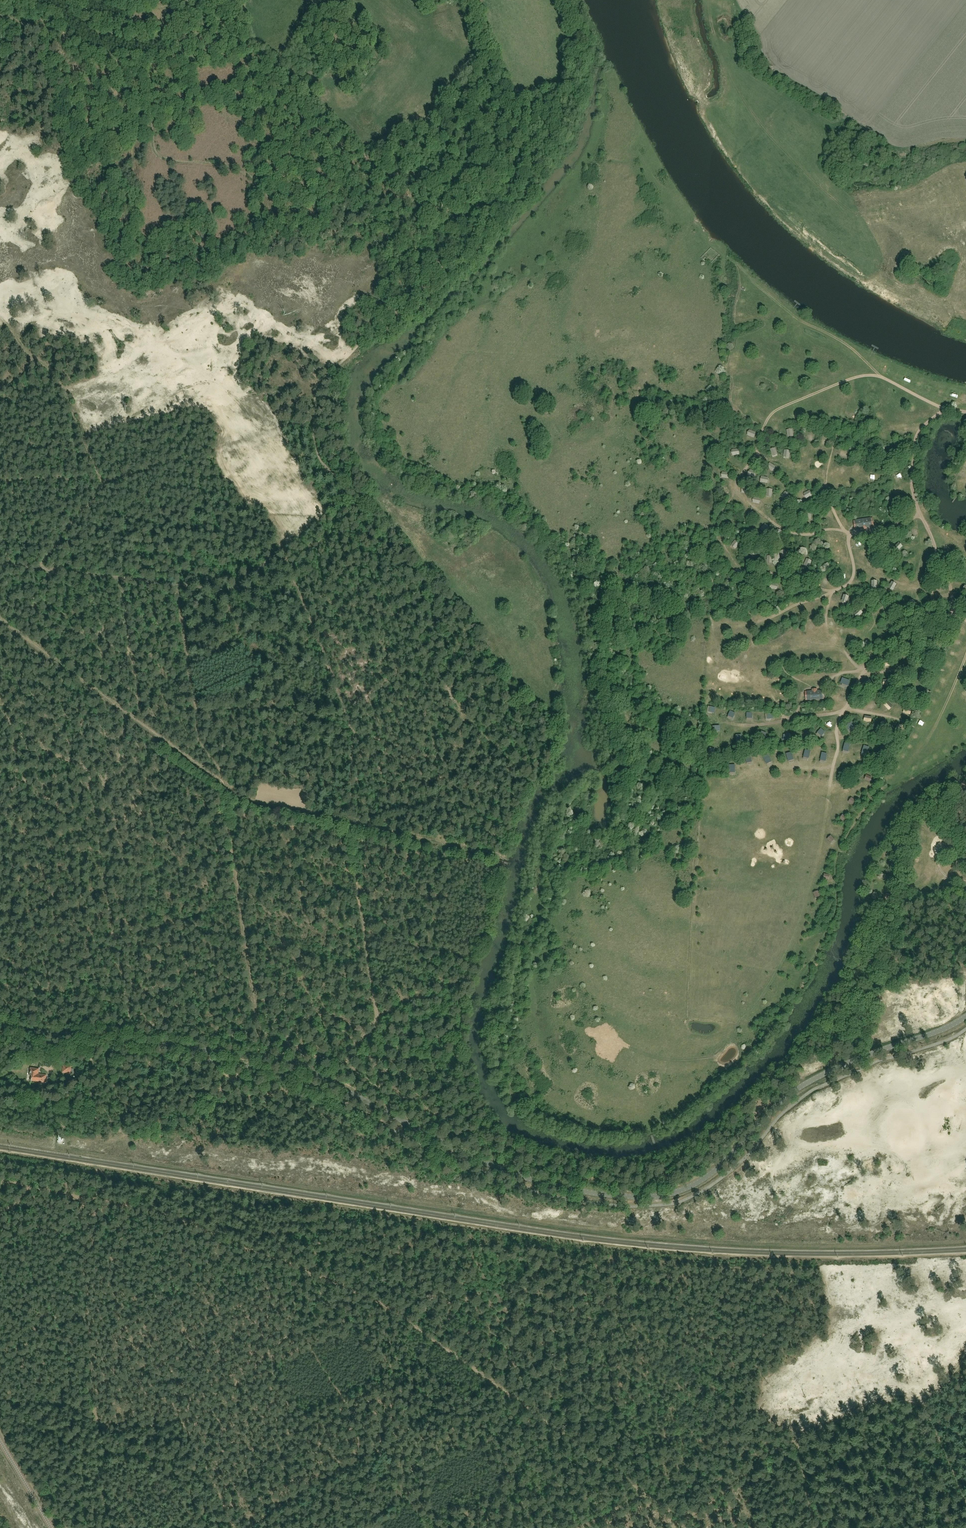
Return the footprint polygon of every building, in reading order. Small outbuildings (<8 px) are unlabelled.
[(856,520),(853,521),(855,530),(857,530),(862,529),(862,531),(868,530),(867,529),(872,527),(874,527),(873,518),(856,520)] [(805,701),(807,701),(823,699),(825,699),(824,690),(822,690),(818,691),(818,689),(811,689),(811,691),(807,691),(805,691),(805,701)] [(753,761),(749,755),(745,758),(749,764),(753,761)] [(29,1076),(31,1076),(31,1081),(46,1083),(47,1075),(38,1074),(39,1069),(30,1068),(30,1069),(29,1071),(30,1071),(29,1076)]
